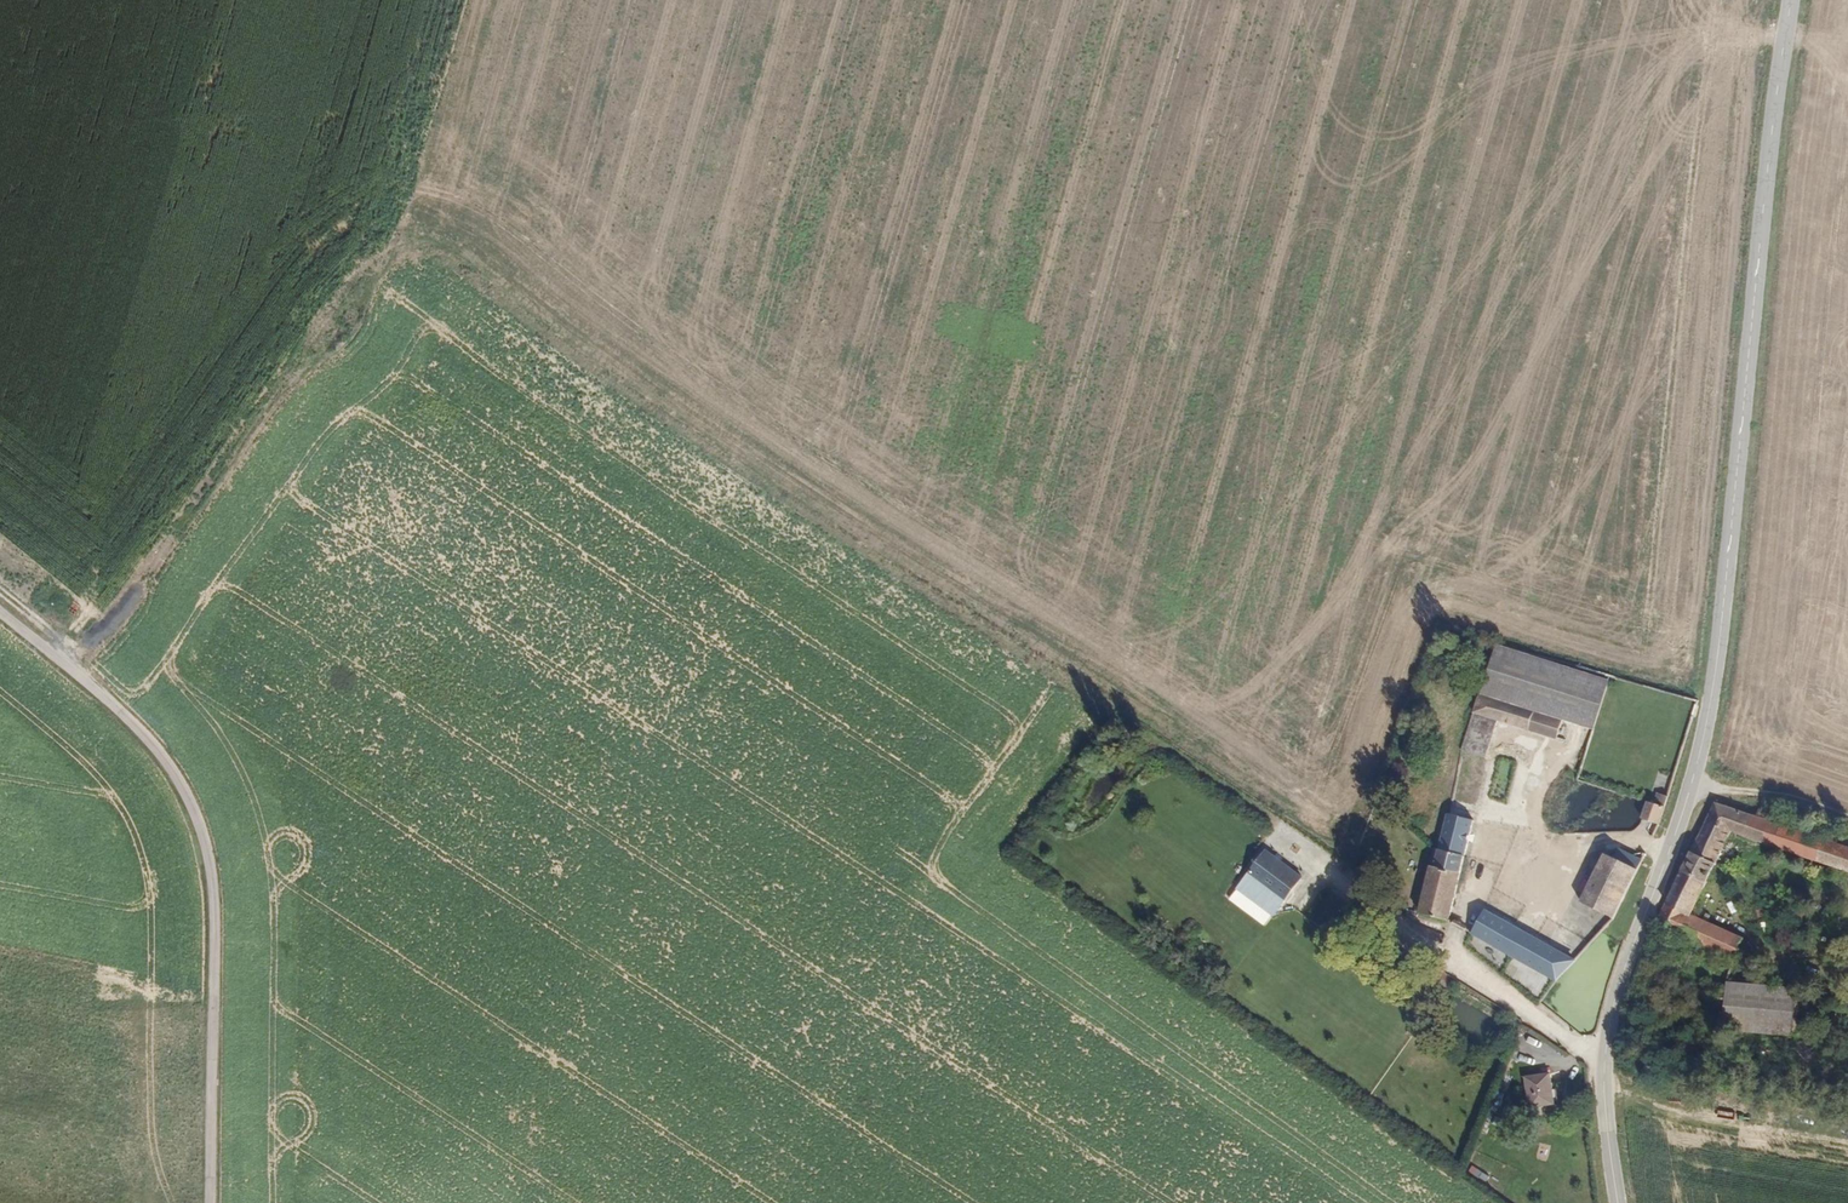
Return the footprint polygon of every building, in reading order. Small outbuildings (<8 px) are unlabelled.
[(1475,701),(1554,725),(1567,676),(1488,654),(1475,701)] [(1554,725),(1586,734),(1600,686),(1567,676),(1554,725)] [(1493,735),(1546,751),(1554,727),(1474,703),(1453,768),(1479,776),(1493,735)] [(1621,828),(1651,839),(1666,795),(1650,788),(1644,802),(1630,799),(1621,828)] [(1847,887),(1847,864),(1764,836),(1767,826),(1752,822),(1748,831),(1713,818),(1690,869),(1712,879),(1727,845),(1847,887)] [(1412,928),(1441,934),(1465,835),(1437,828),(1412,928)] [(1247,878),(1264,856),(1263,855),(1234,894),(1270,921),(1282,904),(1247,878)] [(1299,883),(1264,856),(1247,878),(1282,904),(1299,883)] [(1567,909),(1605,928),(1631,880),(1596,860),(1593,864),(1584,860),(1575,876),(1583,880),(1567,909)] [(1680,952),(1690,930),(1712,879),(1690,869),(1657,943),(1680,952)] [(1554,985),(1500,955),(1510,937),(1480,922),(1476,928),(1469,925),(1457,948),(1548,996),(1554,985)] [(1730,977),(1741,954),(1690,930),(1680,952),(1730,977)] [(1554,985),(1566,967),(1510,937),(1500,955),(1554,985)] [(1847,1058),(1847,1030),(1798,1015),(1798,1009),(1750,1002),(1752,983),(1729,981),(1723,1048),(1794,1056),(1796,1042),(1847,1058)] [(1523,1120),(1548,1114),(1541,1082),(1516,1088),(1523,1120)]
